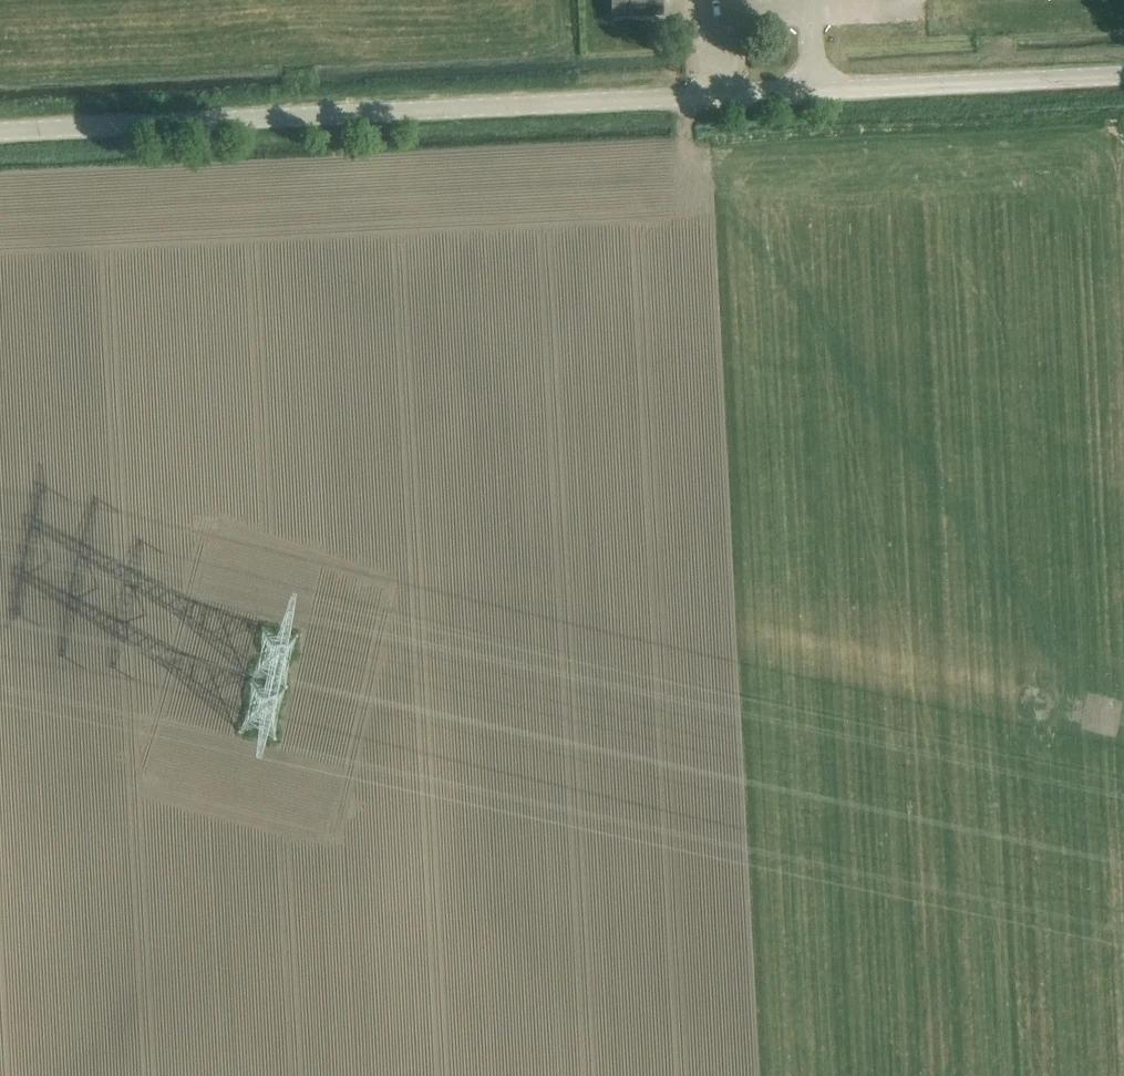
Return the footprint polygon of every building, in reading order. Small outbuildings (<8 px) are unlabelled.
[(613,12),(646,11),(646,14),(662,14),(662,0),(613,0),(613,12)]
